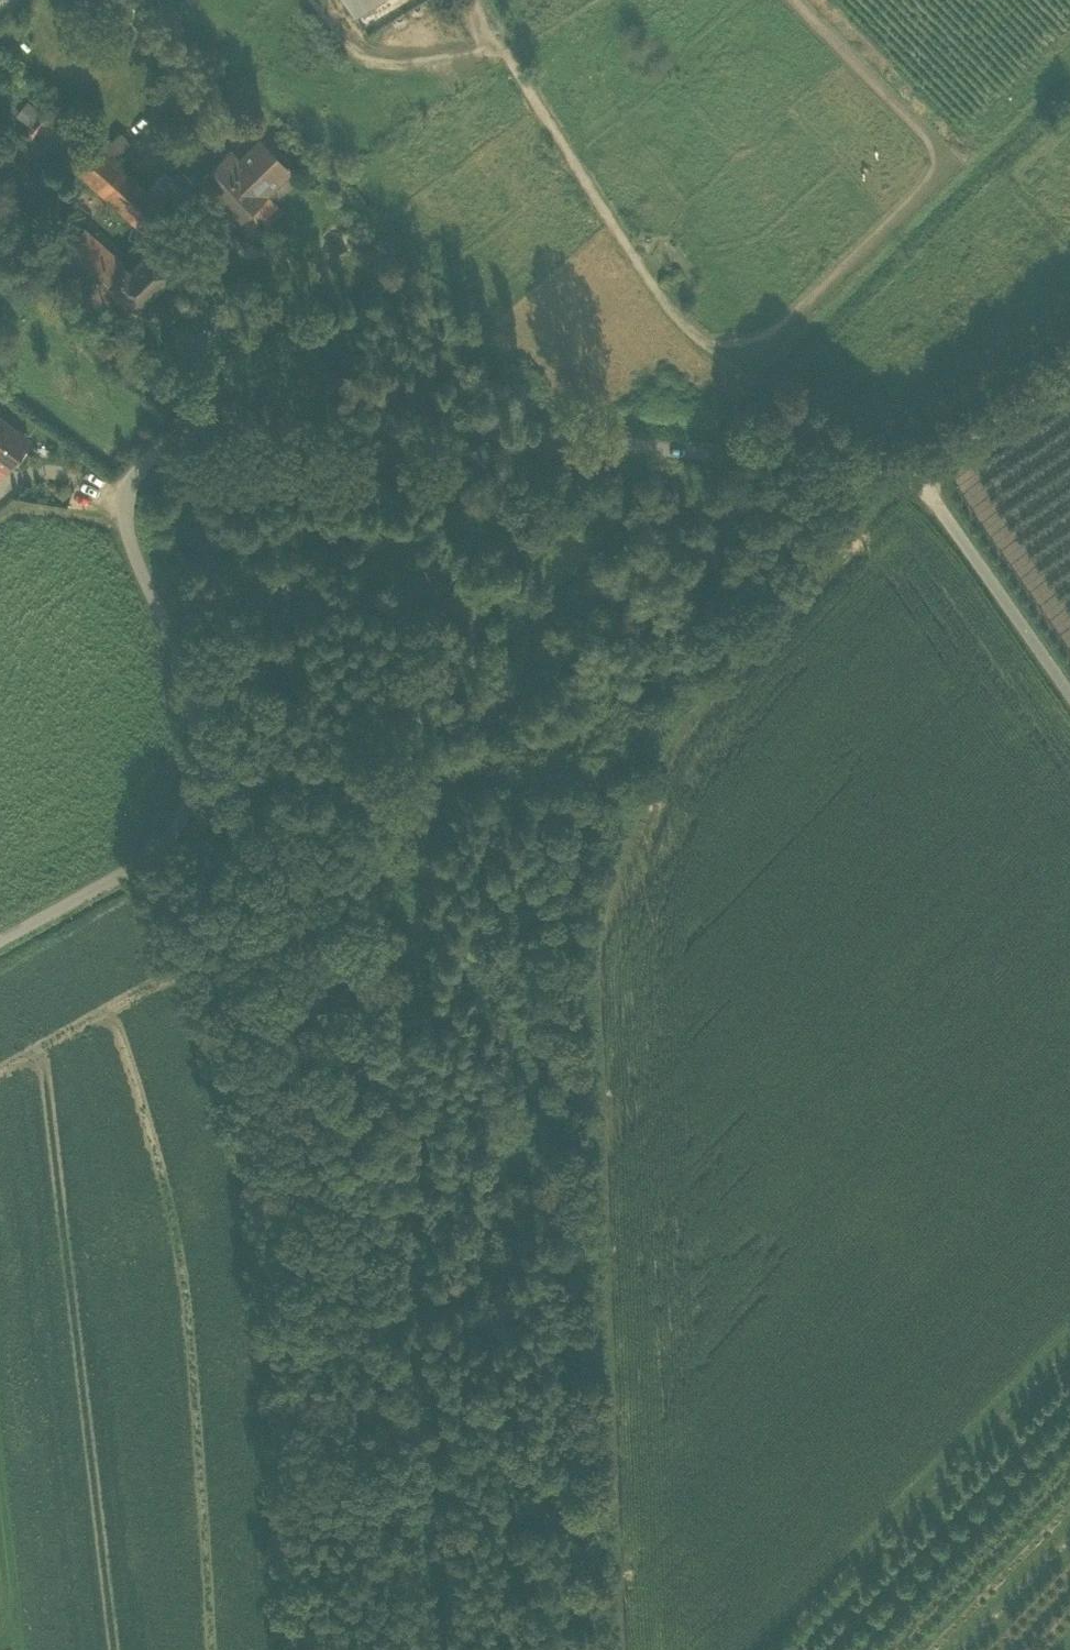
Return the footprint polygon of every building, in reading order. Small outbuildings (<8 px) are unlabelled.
[(353,15),(377,0),(343,0),(353,15)] [(115,130),(103,151),(119,159),(130,138),(115,130)] [(196,184),(233,225),(289,172),(260,141),(238,162),(230,153),(196,184)] [(176,219),(163,208),(147,193),(136,183),(120,168),(90,142),(71,163),(100,190),(117,205),(128,214),(143,228),(157,235),(160,237),(176,219)] [(165,168),(153,182),(166,194),(178,180),(165,168)] [(67,272),(82,285),(90,277),(95,282),(101,275),(97,271),(111,255),(80,227),(62,249),(42,232),(23,253),(36,264),(58,282),(67,272)] [(152,249),(127,270),(111,255),(97,271),(101,275),(112,284),(134,308),(174,271),(152,249)] [(6,468),(29,438),(0,417),(0,463),(6,468)]
